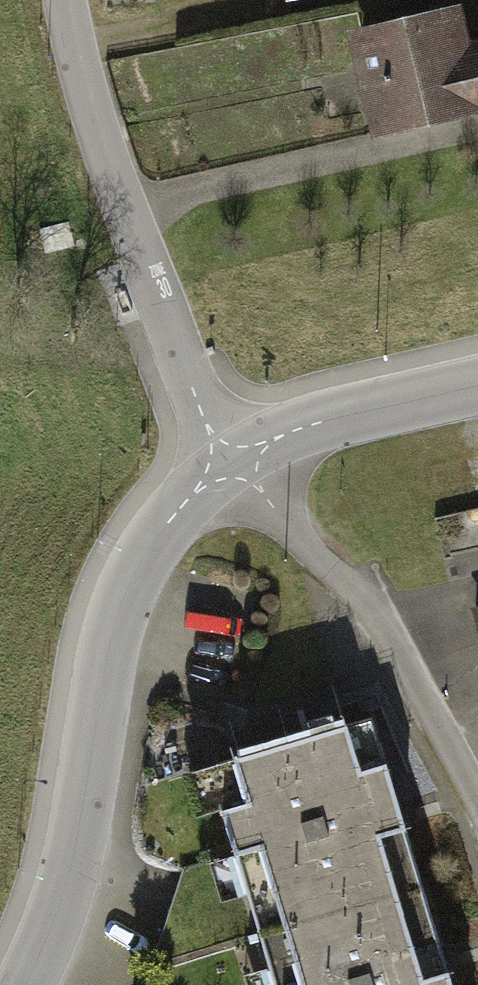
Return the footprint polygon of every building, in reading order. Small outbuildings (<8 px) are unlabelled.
[(347,40),(370,143),(477,119),(477,43),(471,44),(464,14),(347,40)] [(200,765),(268,984),(457,984),(372,712),(200,765)]
